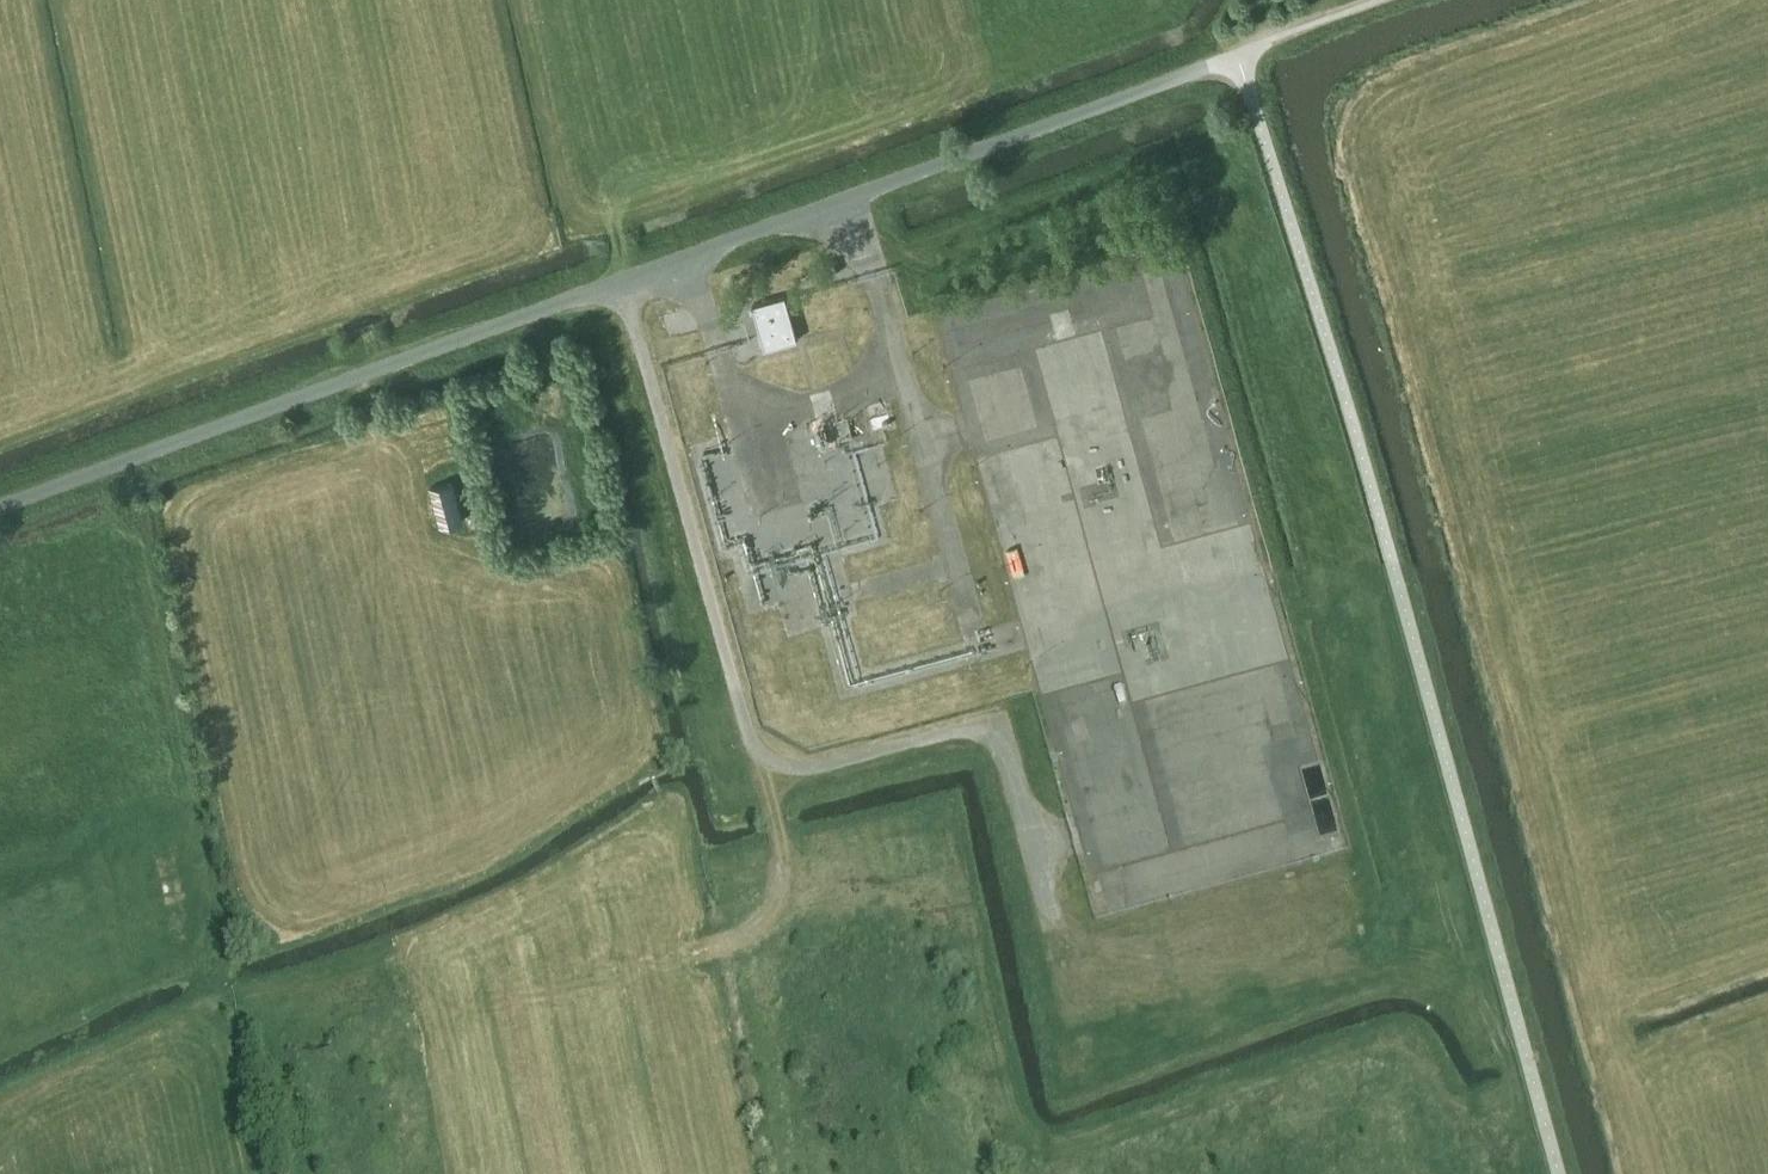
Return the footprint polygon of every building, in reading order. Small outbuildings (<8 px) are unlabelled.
[(837,273),(834,262),(815,267),(819,278),(837,273)] [(798,339),(786,295),(753,304),(765,348),(798,339)] [(453,481),(429,488),(439,527),(463,521),(453,481)] [(1322,763),(1306,768),(1327,833),(1341,829),(1328,787),(1330,786),(1322,763)] [(1155,841),(1155,899),(1174,899),(1174,884),(1194,884),(1194,877),(1223,877),(1223,869),(1257,869),(1257,851),(1243,851),(1243,835),(1186,835),(1186,841),(1155,841)]
